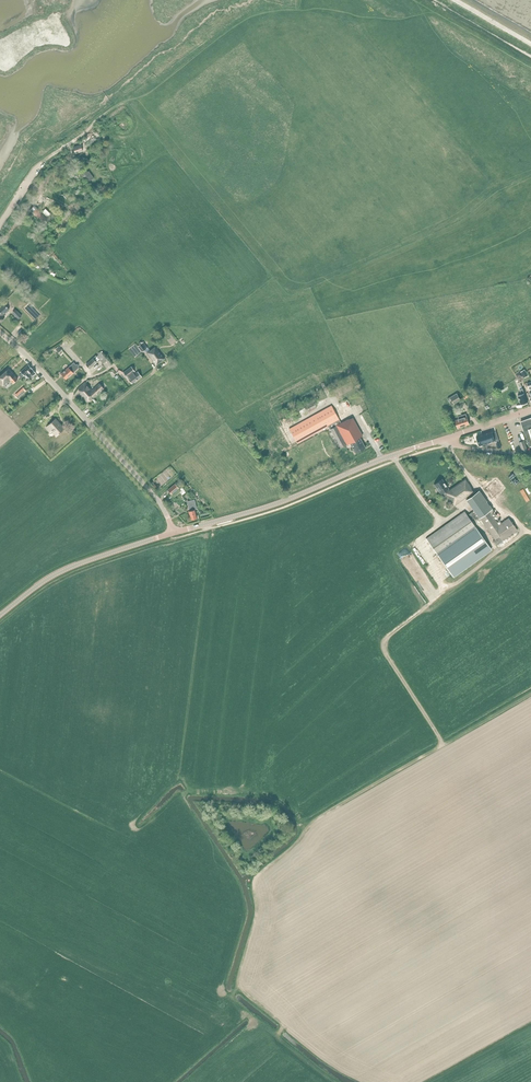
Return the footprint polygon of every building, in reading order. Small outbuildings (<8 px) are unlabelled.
[(95,137),(85,145),(87,147),(97,140),(95,137)] [(85,168),(79,173),(85,180),(87,178),(90,181),(94,178),(89,171),(88,172),(85,168)] [(35,205),(29,210),(46,226),(52,220),(48,216),(47,217),(35,205)] [(29,318),(35,312),(27,303),(20,309),(29,318)] [(5,317),(3,315),(9,309),(4,304),(0,307),(0,321),(5,317)] [(138,346),(142,352),(148,347),(144,342),(138,346)] [(156,365),(165,358),(156,346),(147,353),(156,365)] [(90,369),(97,362),(99,360),(107,367),(111,363),(107,360),(108,359),(101,352),(97,356),(96,355),(86,364),(90,369)] [(78,364),(77,365),(76,365),(74,362),(61,374),(66,379),(73,373),(73,372),(79,368),(78,367),(79,367),(79,366),(78,364)] [(23,376),(25,375),(32,369),(28,364),(20,372),(23,376)] [(136,373),(134,371),(131,366),(124,372),(132,384),(142,376),(138,371),(136,373)] [(3,385),(10,379),(13,383),(18,379),(8,369),(0,377),(0,381),(3,385)] [(30,378),(36,373),(32,369),(25,375),(26,377),(27,376),(30,378)] [(100,383),(98,384),(92,390),(85,382),(78,388),(89,401),(106,386),(103,383),(101,385),(100,383)] [(522,388),(520,382),(518,383),(520,389),(522,394),(518,395),(521,404),(528,402),(523,388),(522,388)] [(452,405),(461,400),(457,393),(448,399),(452,405)] [(341,423),(332,405),(289,429),(297,443),(328,426),(330,429),(341,448),(350,443),(355,453),(365,447),(360,437),(363,435),(353,417),(348,420),(348,419),(341,423)] [(302,417),(310,413),(307,407),(299,411),(302,417)] [(457,420),(460,427),(470,424),(467,417),(466,414),(458,417),(458,419),(457,420)] [(500,438),(519,432),(514,418),(506,421),(507,426),(497,429),(500,438)] [(521,421),(530,447),(530,446),(530,418),(521,421)] [(56,436),(64,429),(55,419),(46,427),(50,432),(51,431),(56,436)] [(496,432),(493,433),(492,431),(477,436),(480,446),(483,445),(484,446),(487,445),(487,443),(495,441),(496,441),(499,440),(496,432)] [(522,451),(528,450),(525,440),(519,442),(522,451)] [(475,491),(474,492),(471,488),(472,487),(466,478),(449,490),(442,479),(434,485),(440,494),(444,491),(454,505),(465,498),(474,511),(468,515),(471,520),(474,518),(476,520),(479,518),(495,540),(493,541),(496,545),(502,541),(517,530),(509,518),(499,525),(489,511),(493,509),(479,490),(476,493),(475,491)] [(172,494),(179,488),(175,484),(168,489),(172,494)] [(189,511),(191,519),(197,518),(195,510),(197,510),(194,500),(188,502),(190,510),(189,511)] [(464,512),(426,539),(438,555),(476,528),(464,512)] [(476,528),(438,555),(453,577),(491,550),(476,528)]
